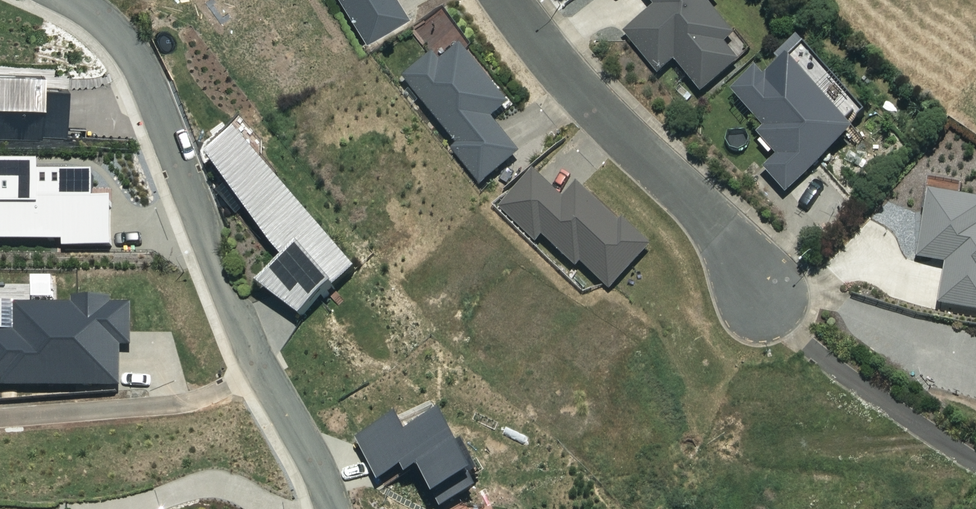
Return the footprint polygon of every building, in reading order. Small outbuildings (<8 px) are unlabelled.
[(364,42),(404,18),(393,0),(338,0),(364,42)] [(654,12),(626,35),(657,74),(675,60),(700,93),(737,63),(723,45),(731,38),(707,7),(715,0),(645,0),(654,12)] [(435,57),(406,81),(457,146),(451,151),(479,186),(519,155),(492,120),(510,106),(465,51),(444,68),(435,57)] [(853,137),(794,66),(769,88),(757,73),(732,94),(764,133),(759,137),(778,160),(764,172),(783,195),(853,137)] [(41,139),(41,135),(66,135),(67,88),(37,88),(38,75),(0,74),(0,138),(41,139)] [(235,131),(209,154),(285,261),(259,285),(304,317),(355,268),(235,131)] [(566,204),(534,175),(505,208),(574,270),(580,263),(610,290),(650,245),(628,226),(624,230),(578,189),(566,204)] [(941,301),(975,308),(975,201),(932,192),(918,255),(949,261),(941,301)] [(2,380),(2,384),(118,383),(118,344),(130,344),(130,304),(113,304),(112,296),(72,296),(72,303),(14,303),(14,330),(0,330),(0,380),(2,380)]
